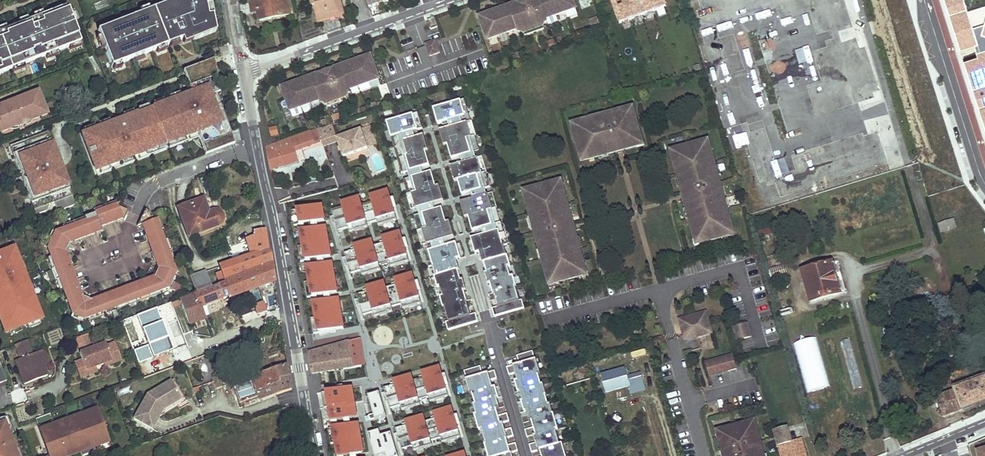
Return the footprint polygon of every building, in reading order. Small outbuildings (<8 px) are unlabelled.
[(100,30),(103,37),(104,36),(108,47),(107,48),(113,64),(122,60),(123,63),(193,35),(195,39),(218,30),(215,14),(210,15),(208,4),(212,2),(212,0),(178,0),(179,4),(172,7),(170,2),(100,30)] [(251,3),(253,12),(259,11),(261,20),(291,14),(288,0),(263,0),(251,3)] [(313,5),(316,5),(320,21),(332,18),(331,13),(338,11),(335,0),(312,0),(313,5)] [(338,11),(331,13),(332,18),(345,15),(341,0),(335,0),(338,11)] [(482,19),(490,41),(520,31),(521,33),(526,32),(535,28),(544,25),(550,23),(549,20),(575,10),(578,9),(574,0),(534,0),(531,1),(537,15),(525,19),(520,5),(482,19)] [(531,1),(520,5),(525,19),(537,15),(531,1)] [(69,6),(31,21),(30,17),(22,20),(24,24),(15,27),(0,33),(0,75),(83,42),(69,6)] [(433,18),(427,21),(431,31),(438,28),(433,18)] [(544,25),(535,28),(537,34),(547,31),(544,25)] [(535,28),(526,32),(528,38),(537,34),(535,28)] [(432,59),(442,55),(438,43),(428,46),(432,59)] [(325,75),(286,88),(294,111),(304,108),(324,101),(325,104),(329,102),(339,99),(348,96),(354,94),(353,91),(373,84),(382,81),(375,59),(336,72),(341,86),(329,90),(325,75)] [(212,62),(182,69),(186,85),(216,78),(212,62)] [(336,72),(325,75),(329,90),(341,86),(336,72)] [(382,81),(373,84),(375,90),(384,87),(382,81)] [(211,89),(77,131),(90,173),(199,139),(204,154),(228,146),(211,89)] [(0,107),(0,134),(11,129),(10,128),(17,125),(26,122),(33,119),(34,120),(48,114),(39,92),(24,98),(26,104),(5,113),(2,106),(0,107)] [(348,96),(339,99),(341,105),(350,102),(348,96)] [(24,98),(2,106),(5,113),(26,104),(24,98)] [(339,99),(329,102),(331,108),(341,105),(339,99)] [(495,316),(519,310),(462,101),(431,109),(436,128),(439,128),(449,164),(459,200),(460,200),(470,236),(473,235),(495,316)] [(304,108),(294,111),(296,118),(306,114),(304,108)] [(585,119),(568,124),(576,156),(583,155),(585,159),(594,157),(594,156),(604,153),(604,154),(633,147),(632,142),(638,140),(630,112),(624,114),(623,109),(594,117),(595,118),(585,121),(585,119)] [(412,115),(385,122),(390,140),(397,138),(426,249),(427,248),(448,329),(477,322),(475,314),(470,315),(456,261),(460,260),(455,240),(452,241),(443,204),(442,205),(432,168),(430,169),(421,133),(417,135),(412,115)] [(762,202),(889,169),(879,130),(790,153),(795,170),(779,174),(766,127),(749,131),(747,122),(741,123),(762,202)] [(345,157),(370,149),(364,130),(340,137),(336,124),(320,129),(324,140),(326,146),(341,142),(345,157)] [(373,127),(364,130),(370,149),(379,146),(373,127)] [(324,140),(320,129),(267,147),(271,170),(300,161),(300,160),(307,157),(304,147),(324,140)] [(65,191),(50,134),(29,140),(32,150),(15,155),(28,201),(65,191)] [(704,141),(676,147),(678,154),(673,155),(678,176),(680,176),(682,185),(681,186),(687,208),(688,207),(691,218),(690,218),(695,239),(700,238),(702,243),(729,235),(728,230),(733,229),(727,208),(726,209),(723,200),(725,199),(719,176),(717,176),(715,166),(716,166),(710,145),(705,146),(704,141)] [(552,182),(524,189),(526,194),(521,195),(526,216),(527,216),(530,226),(529,226),(535,249),(536,249),(539,258),(537,259),(543,279),(548,278),(549,283),(577,276),(575,271),(580,269),(575,249),(574,249),(571,239),(572,238),(566,216),(565,217),(562,207),(564,206),(558,185),(553,187),(552,182)] [(62,195),(51,199),(56,212),(74,206),(68,190),(61,192),(62,195)] [(374,226),(395,223),(390,192),(369,195),(374,226)] [(209,215),(203,201),(180,209),(190,237),(214,228),(219,226),(222,223),(222,220),(222,217),(220,215),(217,213),(214,213),(209,215)] [(294,211),(297,228),(325,222),(322,206),(294,211)] [(359,245),(351,206),(327,212),(335,250),(359,245)] [(97,218),(56,235),(48,251),(72,314),(89,321),(170,289),(177,272),(157,221),(154,222),(150,216),(145,212),(138,228),(143,227),(159,269),(155,278),(92,303),(83,298),(66,254),(70,245),(103,233),(101,229),(123,221),(124,223),(128,213),(118,209),(117,208),(96,216),(97,218)] [(954,220),(938,224),(940,233),(956,229),(954,220)] [(779,231),(777,222),(759,227),(761,236),(779,231)] [(308,299),(337,295),(332,261),(331,261),(326,228),(298,232),(308,299)] [(266,231),(254,233),(255,243),(248,246),(251,255),(220,266),(223,273),(224,277),(218,280),(220,284),(272,263),(266,231)] [(255,243),(254,233),(245,237),(248,246),(255,243)] [(42,321),(14,246),(0,251),(0,332),(2,336),(42,321)] [(849,294),(840,262),(836,264),(845,295),(849,294)] [(274,281),(272,263),(220,284),(212,287),(196,293),(195,293),(200,307),(274,281)] [(845,295),(836,264),(804,274),(812,304),(845,295)] [(788,274),(785,266),(771,270),(773,278),(788,274)] [(370,308),(363,269),(339,274),(347,313),(370,308)] [(212,287),(206,271),(194,275),(190,277),(196,293),(212,287)] [(392,278),(400,310),(409,308),(411,314),(422,311),(413,273),(392,278)] [(200,307),(195,293),(180,299),(190,325),(204,320),(200,307)] [(942,306),(938,294),(913,303),(917,315),(942,306)] [(261,297),(248,301),(253,317),(266,313),(261,297)] [(309,305),(315,336),(344,330),(338,299),(309,305)] [(707,313),(692,317),(694,323),(682,326),(686,341),(713,333),(710,325),(707,313)] [(692,317),(681,320),(682,326),(694,323),(692,317)] [(748,323),(735,327),(738,341),(751,337),(748,323)] [(701,338),(703,350),(714,349),(713,337),(701,338)] [(89,338),(77,342),(81,352),(80,353),(82,360),(87,371),(95,367),(104,364),(112,361),(112,364),(122,360),(116,343),(107,346),(106,343),(93,348),(89,338)] [(359,339),(358,338),(349,341),(349,342),(354,368),(365,366),(361,347),(359,339)] [(793,344),(807,393),(829,387),(815,338),(793,344)] [(27,341),(16,345),(18,352),(30,347),(27,341)] [(354,368),(349,342),(310,354),(313,375),(354,368)] [(30,347),(18,352),(21,359),(33,355),(30,347)] [(44,350),(39,352),(45,367),(50,365),(44,350)] [(21,359),(16,361),(25,385),(35,381),(34,379),(36,378),(37,380),(48,375),(45,367),(39,352),(33,355),(21,359)] [(533,352),(517,356),(519,363),(509,365),(528,432),(527,432),(534,455),(563,455),(533,352)] [(737,368),(733,355),(705,363),(709,375),(737,368)] [(82,360),(76,363),(82,378),(97,372),(95,367),(87,371),(82,360)] [(292,390),(288,364),(232,383),(240,404),(260,397),(261,401),(292,390)] [(631,385),(626,369),(602,375),(606,389),(607,391),(631,385)] [(392,379),(397,409),(419,406),(416,384),(423,383),(426,404),(447,400),(442,371),(392,379)] [(606,389),(602,375),(595,377),(599,391),(606,389)] [(938,394),(945,415),(984,401),(984,378),(938,394)] [(160,406),(179,395),(171,381),(147,395),(133,418),(152,429),(163,410),(160,406)] [(323,393),(333,455),(364,455),(358,422),(357,422),(352,389),(323,393)] [(181,399),(179,395),(160,406),(163,410),(181,399)] [(41,430),(50,455),(49,455),(72,455),(110,442),(97,408),(41,430)] [(431,413),(439,442),(460,436),(452,408),(431,413)] [(412,451),(431,446),(423,417),(403,422),(412,451)] [(381,419),(366,423),(372,443),(366,445),(369,455),(391,455),(390,451),(407,446),(400,425),(384,429),(381,419)] [(751,422),(721,430),(723,437),(719,438),(723,451),(726,451),(727,455),(763,455),(764,455),(757,428),(753,429),(751,422)] [(5,426),(0,427),(0,455),(14,455),(9,442),(10,441),(5,426)] [(788,427),(773,430),(781,455),(809,455),(804,440),(793,443),(788,427)]
